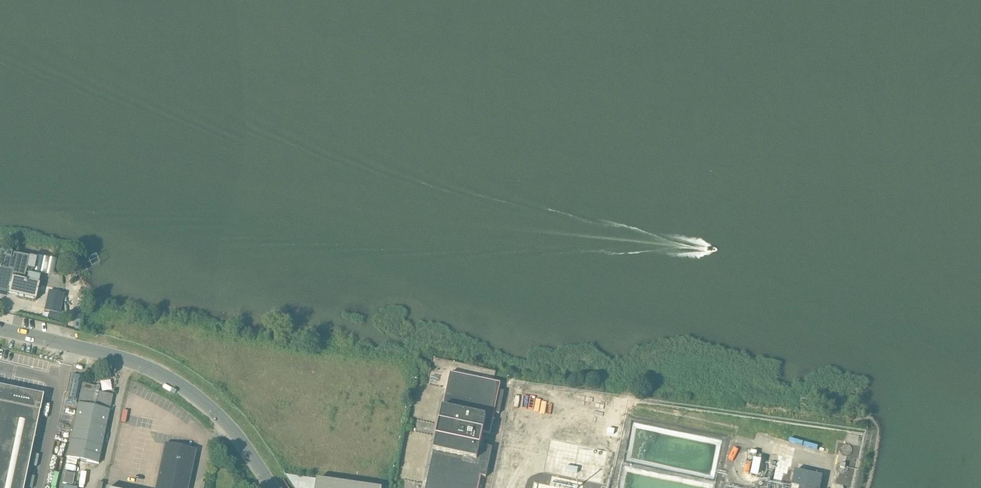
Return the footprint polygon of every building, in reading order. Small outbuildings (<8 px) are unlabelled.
[(37,259),(0,251),(0,253),(0,292),(8,294),(8,295),(36,301),(39,284),(27,281),(12,278),(13,275),(25,277),(26,269),(29,270),(32,270),(34,271),(37,259)] [(49,291),(44,311),(50,312),(48,322),(57,324),(59,314),(60,314),(64,296),(64,295),(63,294),(50,291),(49,291)] [(426,487),(479,487),(482,476),(486,477),(492,448),(481,446),(484,433),(490,434),(495,413),(500,414),(504,392),(499,391),(501,384),(451,373),(426,487)] [(97,387),(82,384),(78,403),(92,406),(96,392),(97,387)] [(96,408),(96,407),(96,406),(99,392),(100,387),(97,386),(97,387),(96,392),(92,406),(92,407),(78,404),(78,405),(78,406),(67,457),(67,458),(98,464),(99,464),(98,464),(109,412),(110,412),(110,411),(96,408)] [(39,412),(40,413),(44,396),(35,394),(35,392),(12,387),(12,389),(0,387),(0,487),(24,487),(39,412)] [(96,406),(96,407),(110,410),(113,395),(99,392),(96,406)] [(196,451),(164,445),(155,487),(188,487),(196,451)] [(850,453),(851,452),(850,451),(850,450),(850,449),(849,448),(848,448),(847,447),(846,447),(845,447),(844,447),(843,448),(842,448),(841,449),(841,450),(840,451),(840,452),(840,453),(841,454),(841,455),(842,456),(843,457),(844,457),(846,457),(847,457),(848,457),(848,456),(849,456),(850,455),(850,454),(850,453)] [(734,467),(734,469),(734,470),(735,472),(735,473),(736,474),(736,476),(737,477),(738,478),(739,479),(740,480),(741,481),(742,482),(744,483),(745,483),(746,484),(748,484),(749,484),(751,484),(752,484),(754,484),(755,484),(757,483),(758,483),(759,482),(761,481),(762,481),(763,480),(764,479),(765,477),(766,476),(766,475),(767,474),(767,472),(768,471),(768,469),(768,468),(768,466),(768,465),(768,464),(767,462),(767,461),(766,459),(765,458),(765,457),(764,456),(763,455),(761,454),(760,453),(759,452),(757,451),(756,451),(755,451),(753,450),(752,450),(750,450),(749,450),(747,451),(746,451),(744,452),(743,452),(742,453),(740,454),(739,455),(738,456),(737,457),(736,459),(736,460),(735,461),(735,463),(734,464),(734,466),(734,467)] [(847,471),(847,470),(847,469),(846,468),(846,467),(845,466),(844,465),(843,465),(842,465),(841,465),(840,465),(839,466),(838,467),(837,467),(837,468),(837,469),(837,470),(837,471),(837,472),(837,473),(838,474),(839,474),(840,475),(841,475),(842,475),(843,475),(844,475),(845,474),(846,474),(846,473),(847,472),(847,471)] [(788,475),(788,474),(788,473),(788,471),(787,470),(786,469),(785,468),(783,467),(782,466),(780,466),(779,467),(777,467),(776,468),(775,469),(774,470),(773,472),(773,473),(772,474),(773,476),(773,477),(774,479),(775,480),(776,481),(778,482),(779,482),(781,482),(782,482),(784,482),(785,481),(786,480),(787,478),(788,477),(788,475)] [(823,477),(795,470),(791,487),(820,487),(823,477)] [(73,485),(75,474),(65,472),(63,483),(73,485)]
